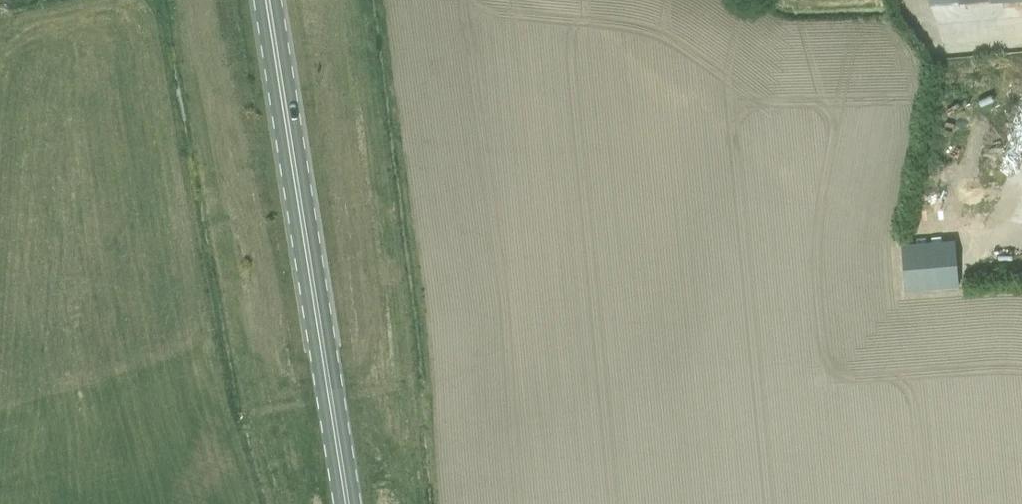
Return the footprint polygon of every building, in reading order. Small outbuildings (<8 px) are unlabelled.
[(958,285),(954,240),(902,245),(906,290),(958,285)]
